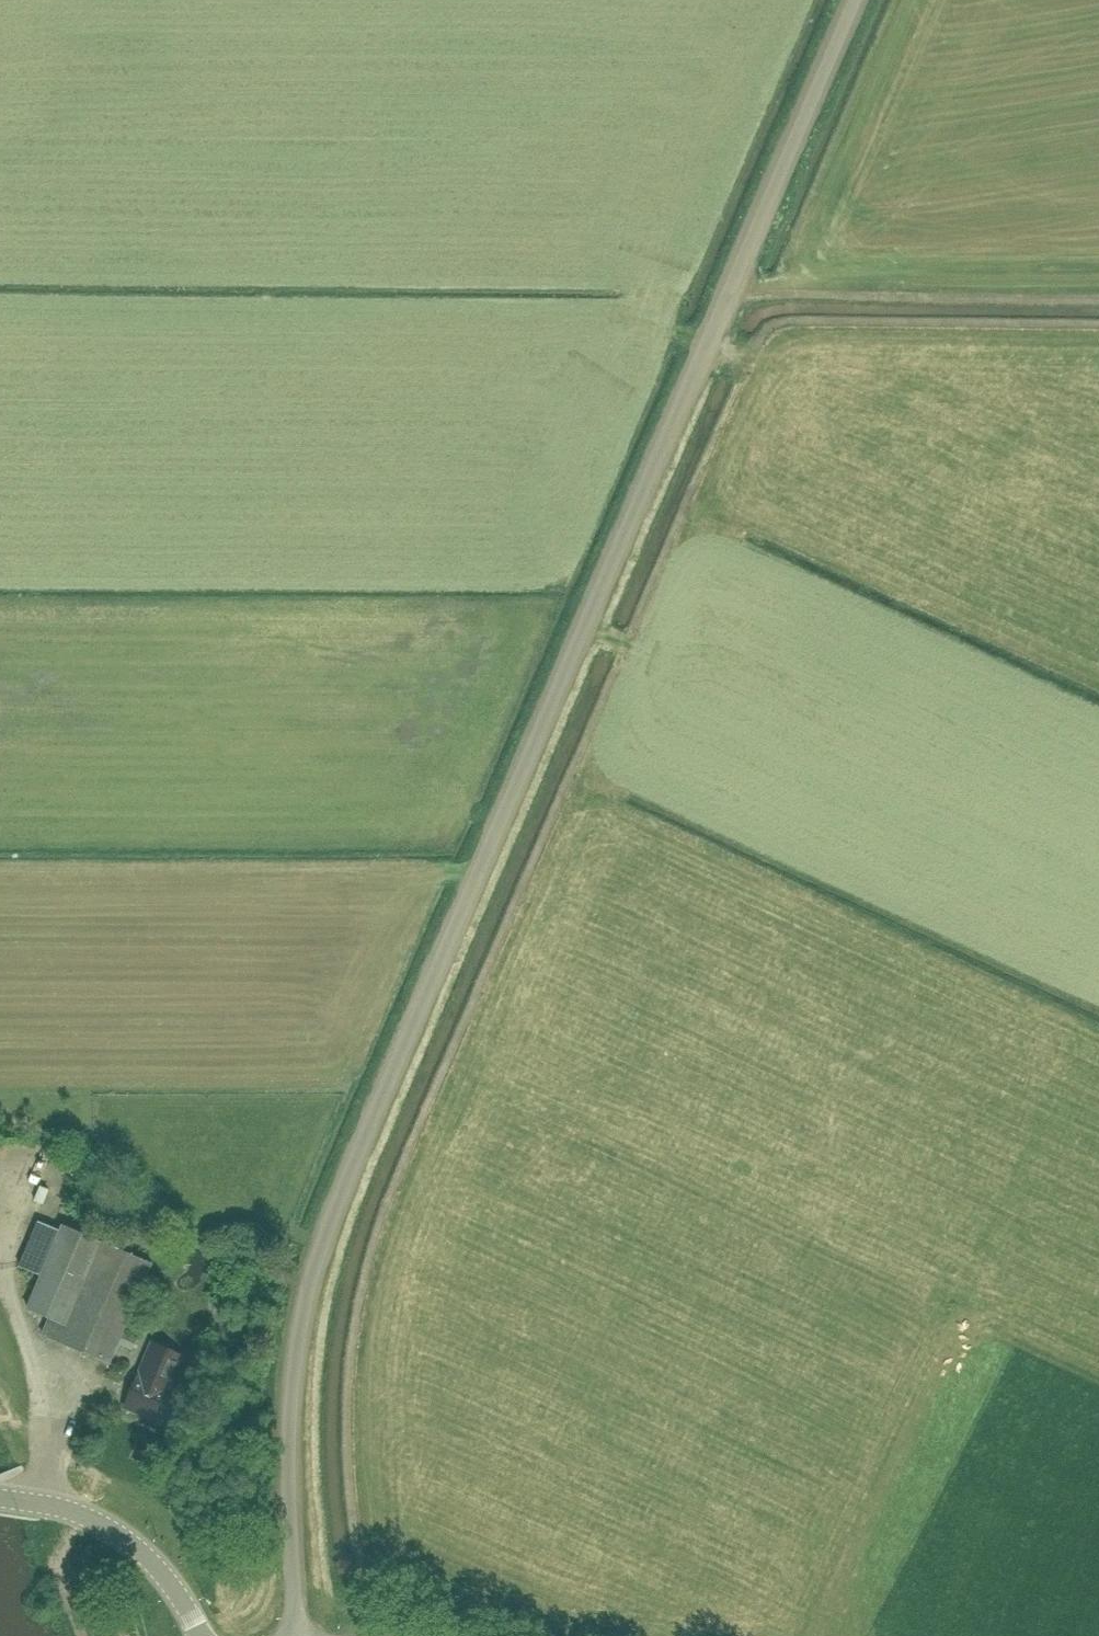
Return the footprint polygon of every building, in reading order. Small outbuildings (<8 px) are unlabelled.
[(61,1233),(39,1223),(20,1268),(42,1277),(28,1310),(50,1319),(44,1335),(111,1364),(152,1266),(63,1228),(61,1233)] [(185,1357),(155,1344),(141,1377),(139,1376),(126,1409),(174,1429),(188,1397),(171,1390),(185,1357)]
